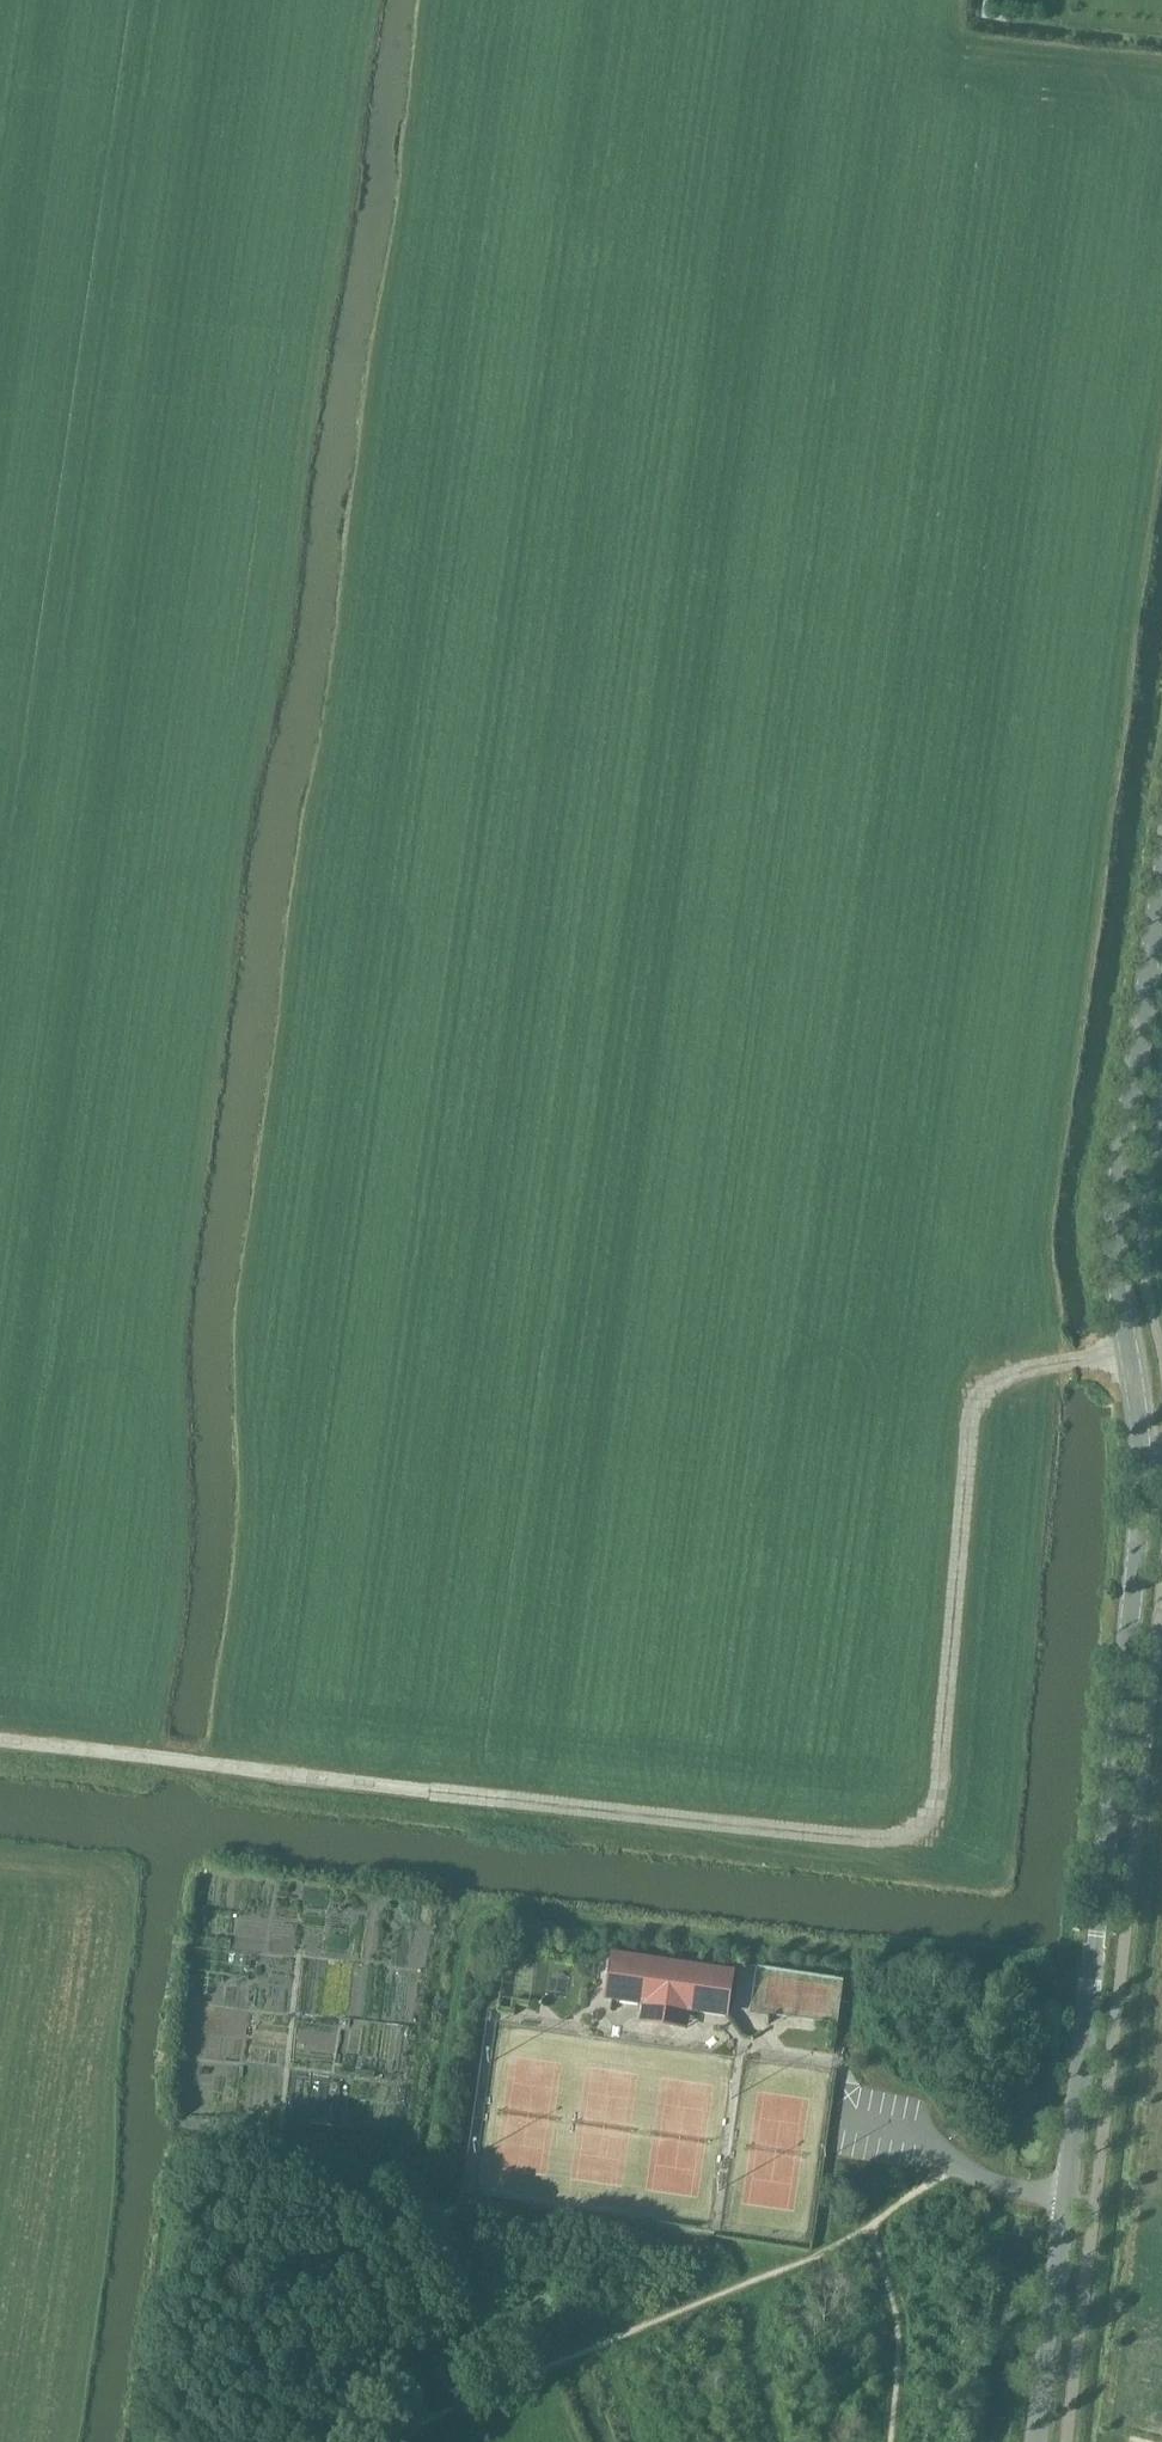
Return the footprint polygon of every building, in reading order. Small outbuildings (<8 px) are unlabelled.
[(736,1969),(613,1951),(606,1998),(645,2004),(643,2021),(689,2028),(692,2011),(730,2016),(736,1969)]
